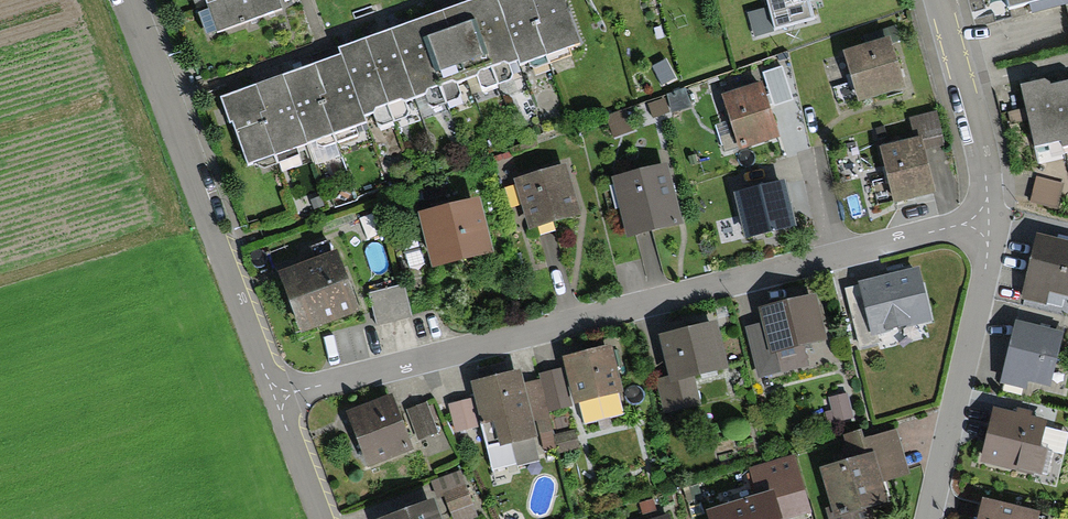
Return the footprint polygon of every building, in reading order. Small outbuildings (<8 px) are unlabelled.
[(207,5),(216,32),(282,8),(279,0),(220,0),(207,5)] [(473,6),(496,74),(520,66),(498,2),(497,0),(489,0),(473,6)] [(498,2),(520,66),(522,71),(549,62),(527,0),(504,0),(498,2)] [(549,62),(580,51),(563,0),(527,0),(549,62)] [(778,32),(813,22),(809,5),(817,3),(816,0),(768,0),(778,32)] [(1009,8),(1038,0),(1007,0),(1009,8)] [(446,15),(470,83),(496,74),(473,6),(446,15)] [(446,15),(418,25),(441,93),(470,83),(446,15)] [(391,34),(415,102),(441,93),(418,25),(391,34)] [(391,34),(365,43),(389,111),(415,102),(391,34)] [(342,62),(362,121),(389,111),(365,43),(338,52),(342,62)] [(902,92),(889,46),(851,57),(864,103),(902,92)] [(342,62),(313,72),(336,140),(365,130),(362,121),(342,62)] [(282,83),(306,150),(336,140),(313,72),(282,83)] [(727,101),(743,150),(776,140),(767,111),(791,103),(781,72),(763,77),(767,89),(727,101)] [(275,161),(306,150),(282,83),(252,93),(275,161)] [(1038,160),(1064,153),(1047,87),(1021,94),(1038,160)] [(1067,160),(1067,89),(1050,94),(1067,160)] [(275,161),(252,93),(222,103),(245,171),(275,161)] [(883,153),(896,204),(933,194),(922,151),(942,146),(935,119),(914,124),(919,144),(883,153)] [(680,225),(666,172),(614,186),(628,239),(680,225)] [(562,173),(519,186),(533,230),(576,217),(562,173)] [(1062,188),(1035,183),(1031,205),(1057,210),(1062,188)] [(784,187),(741,199),(752,239),(795,227),(784,187)] [(476,211),(425,221),(434,270),(486,260),(476,211)] [(1040,233),(1025,301),(1047,306),(1050,292),(1067,296),(1067,239),(1040,233)] [(334,265),(286,282),(304,334),(353,318),(334,265)] [(928,326),(915,277),(854,293),(867,342),(928,326)] [(403,292),(369,299),(374,322),(408,315),(403,292)] [(824,342),(814,304),(764,317),(767,327),(748,332),(760,378),(806,366),(802,348),(824,342)] [(1015,331),(1003,380),(1048,392),(1060,343),(1015,331)] [(726,371),(717,333),(666,345),(675,384),(659,388),(665,414),(700,406),(694,379),(726,371)] [(609,357),(570,364),(577,408),(617,401),(609,357)] [(567,408),(558,376),(541,381),(549,413),(567,408)] [(533,377),(477,389),(490,450),(547,438),(533,377)] [(394,402),(353,416),(370,465),(411,451),(394,402)] [(476,429),(470,404),(449,409),(455,433),(476,429)] [(424,409),(411,414),(420,440),(434,435),(424,409)] [(990,417),(981,464),(1044,477),(1048,458),(1037,456),(1043,428),(990,417)] [(824,474),(838,518),(868,518),(866,512),(886,506),(878,478),(904,471),(894,436),(852,448),(857,464),(824,474)] [(416,518),(474,518),(475,518),(460,476),(434,485),(442,510),(416,518)] [(716,518),(776,518),(775,517),(793,512),(783,482),(764,488),(769,502),(716,518)] [(988,509),(985,518),(1034,518),(988,509)]
